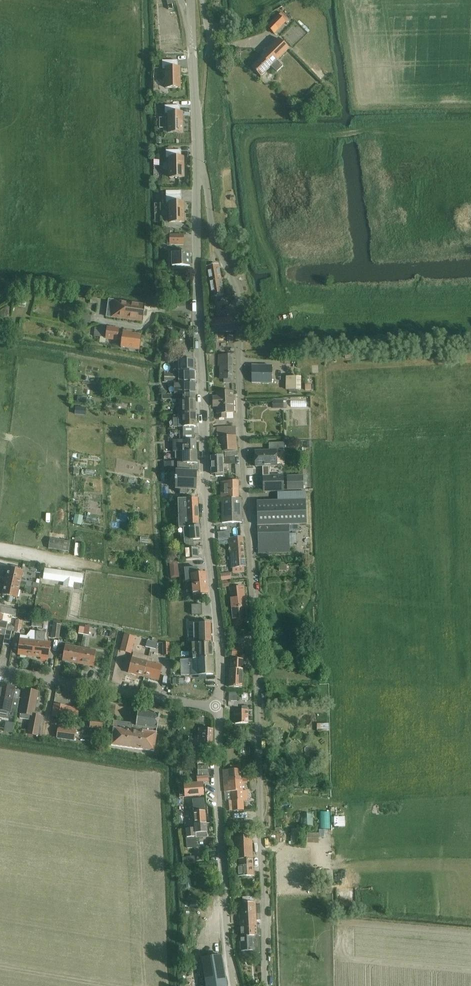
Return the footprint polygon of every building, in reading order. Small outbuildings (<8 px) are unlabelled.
[(279,16),(267,27),(274,34),(286,23),(279,16)] [(252,68),(261,77),(289,49),(279,39),(261,57),(262,58),(252,68)] [(176,61),(161,61),(161,69),(164,69),(164,88),(179,88),(179,68),(176,68),(176,61)] [(323,68),(316,75),(320,80),(328,72),(323,68)] [(179,106),(164,106),(164,114),(167,113),(167,133),(182,133),(181,113),(179,113),(179,106)] [(180,151),(165,151),(165,158),(168,158),(168,177),(183,177),(182,157),(180,157),(180,151)] [(165,185),(165,196),(165,203),(168,203),(168,222),(183,222),(183,202),(180,202),(180,185),(165,185)] [(183,235),(170,235),(170,245),(184,245),(183,235)] [(172,266),(190,266),(190,253),(170,254),(170,256),(172,256),(172,266)] [(212,298),(224,296),(220,274),(218,264),(206,266),(208,276),(205,276),(206,281),(209,280),(212,298)] [(146,316),(147,311),(145,311),(145,305),(109,300),(106,317),(143,322),(144,316),(146,316)] [(91,324),(92,316),(81,315),(80,321),(83,321),(83,323),(91,324)] [(233,331),(233,319),(212,320),(213,332),(233,331)] [(107,329),(101,328),(94,328),(93,336),(106,338),(106,339),(117,341),(117,339),(122,340),(121,348),(139,350),(141,336),(132,334),(132,333),(123,331),(123,333),(118,333),(119,329),(107,327),(107,329)] [(194,360),(179,360),(179,383),(195,383),(194,360)] [(232,379),(232,363),(219,363),(219,366),(220,366),(220,379),(232,379)] [(272,382),(272,367),(251,367),(251,382),(272,382)] [(177,374),(164,374),(164,382),(177,382),(177,374)] [(287,378),(287,390),(300,390),(300,378),(287,378)] [(174,395),(183,395),(195,394),(195,383),(179,383),(174,383),(174,395)] [(233,392),(217,393),(217,397),(213,397),(213,407),(217,407),(218,414),(218,419),(225,418),(225,414),(234,413),(233,392)] [(192,394),(183,395),(183,414),(196,414),(195,400),(192,400),(192,394)] [(273,409),(283,409),(283,408),(287,408),(287,403),(285,403),(285,401),(287,401),(287,399),(273,399),(273,400),(272,400),(273,409)] [(76,407),(75,414),(85,415),(86,408),(76,407)] [(178,416),(173,416),(174,428),(178,428),(196,427),(196,414),(183,414),(178,414),(178,416)] [(217,437),(236,437),(236,427),(216,428),(217,437)] [(173,452),(180,452),(196,452),(196,440),(186,441),(186,435),(179,435),(180,441),(173,441),(173,452)] [(235,437),(217,439),(219,453),(225,452),(237,452),(235,437)] [(256,467),(277,466),(276,451),(284,450),(284,443),(269,443),(269,451),(255,451),(256,467)] [(180,452),(175,452),(176,459),(180,459),(180,463),(177,463),(177,469),(190,469),(189,463),(197,463),(196,452),(180,452)] [(235,456),(226,457),(226,465),(236,464),(235,456)] [(216,477),(223,476),(222,457),(211,457),(211,474),(216,474),(216,477)] [(196,491),(195,472),(175,472),(175,491),(178,491),(178,494),(179,494),(181,494),(182,494),(183,494),(184,494),(184,491),(196,491)] [(283,475),(263,476),(263,492),(283,491),(283,475)] [(287,476),(287,490),(303,490),(303,476),(287,476)] [(221,499),(222,499),(239,499),(239,482),(221,482),(221,499)] [(257,502),(258,554),(290,553),(289,531),(299,531),(299,525),(306,525),(306,501),(305,492),(277,493),(277,501),(257,502)] [(197,498),(178,500),(179,528),(183,528),(187,528),(188,525),(198,525),(197,498)] [(241,499),(239,499),(222,499),(222,523),(242,523),(241,499)] [(194,549),(193,540),(201,539),(200,527),(183,528),(184,541),(186,560),(199,558),(198,549),(194,549)] [(245,567),(244,560),(242,537),(229,539),(230,561),(231,568),(245,567)] [(63,551),(69,552),(70,542),(50,539),(49,549),(63,551)] [(9,568),(6,582),(20,585),(25,586),(32,587),(38,588),(38,589),(39,583),(21,580),(23,571),(9,568)] [(193,596),(208,594),(206,573),(197,574),(197,568),(185,569),(186,582),(192,581),(193,596)] [(64,586),(74,588),(81,589),(81,585),(83,575),(45,569),(44,579),(64,582),(64,586)] [(17,598),(20,585),(6,582),(3,595),(13,597),(17,598)] [(232,608),(232,614),(246,614),(245,607),(244,588),(230,588),(232,608)] [(192,605),(192,615),(202,615),(202,605),(192,605)] [(17,610),(0,607),(0,613),(16,616),(17,610)] [(246,621),(246,614),(232,614),(233,621),(233,627),(241,626),(241,621),(246,621)] [(12,632),(13,627),(7,626),(8,624),(1,622),(3,615),(0,615),(0,629),(12,632)] [(42,628),(43,618),(38,618),(38,621),(32,620),(32,627),(42,628)] [(59,639),(61,625),(61,621),(54,620),(54,624),(52,638),(59,639)] [(188,643),(211,642),(210,623),(193,624),(193,630),(188,630),(188,643)] [(5,635),(6,635),(4,643),(9,644),(11,636),(12,632),(0,629),(0,634),(5,635)] [(36,641),(33,657),(49,659),(51,643),(45,642),(46,633),(37,632),(36,641)] [(120,651),(121,651),(131,654),(135,638),(124,635),(120,651)] [(18,655),(33,657),(36,641),(20,640),(18,655)] [(190,659),(184,659),(185,670),(190,670),(190,675),(214,674),(213,643),(192,643),(193,659),(190,659)] [(65,646),(62,661),(78,664),(81,648),(65,646)] [(81,648),(78,664),(93,667),(96,651),(81,648)] [(232,648),(232,657),(243,657),(243,648),(232,648)] [(128,673),(143,677),(147,662),(148,657),(133,653),(128,673)] [(229,670),(229,687),(242,688),(242,670),(243,670),(243,660),(231,660),(231,670),(229,670)] [(147,662),(143,677),(158,681),(162,666),(147,662)] [(0,688),(0,717),(7,718),(8,712),(17,713),(20,691),(14,690),(14,689),(0,686),(0,688)] [(25,690),(20,714),(19,718),(30,720),(31,721),(28,735),(37,736),(40,736),(42,727),(40,726),(42,716),(34,714),(38,693),(25,690)] [(237,707),(237,693),(228,693),(228,707),(237,707)] [(55,704),(53,717),(65,719),(66,715),(78,717),(79,709),(55,704)] [(235,724),(248,724),(248,706),(242,706),(242,710),(235,711),(235,724)] [(136,722),(136,726),(146,728),(145,732),(157,734),(157,733),(157,729),(157,730),(159,714),(138,711),(133,711),(131,721),(136,722)] [(6,722),(4,732),(13,733),(14,723),(6,722)] [(154,752),(157,734),(145,732),(146,728),(136,726),(132,726),(132,724),(114,722),(111,746),(154,752)] [(57,739),(64,740),(65,729),(58,728),(57,739)] [(212,748),(213,729),(199,728),(198,747),(212,748)] [(65,729),(64,740),(74,741),(75,730),(65,729)] [(289,742),(283,747),(286,750),(292,745),(289,742)] [(223,770),(223,779),(241,778),(241,765),(230,766),(231,770),(223,770)] [(207,766),(197,766),(197,775),(207,775),(207,766)] [(317,768),(311,773),(317,779),(322,774),(317,768)] [(249,778),(241,778),(223,779),(224,792),(225,792),(225,798),(231,798),(231,801),(225,801),(226,811),(243,810),(241,782),(249,782),(249,778)] [(203,782),(184,784),(185,794),(204,792),(203,782)] [(194,819),(190,819),(191,829),(195,828),(195,824),(206,823),(204,804),(193,805),(194,819)] [(206,823),(195,824),(195,828),(191,829),(186,829),(187,838),(186,838),(188,849),(197,847),(196,838),(208,837),(206,823)] [(318,834),(306,833),(306,842),(318,843),(318,834)] [(237,877),(254,876),(253,858),(251,837),(235,838),(236,859),(240,859),(240,866),(236,866),(237,877)] [(239,903),(240,914),(256,913),(260,914),(260,906),(255,906),(255,902),(239,903)] [(240,914),(240,926),(256,925),(256,921),(260,920),(260,914),(256,913),(240,914)] [(240,926),(241,937),(257,937),(261,936),(260,929),(256,929),(256,925),(240,926)] [(259,936),(241,937),(241,951),(251,951),(251,954),(260,954),(259,936)] [(225,975),(224,975),(221,956),(202,959),(205,979),(191,981),(191,985),(227,985),(225,975)]
